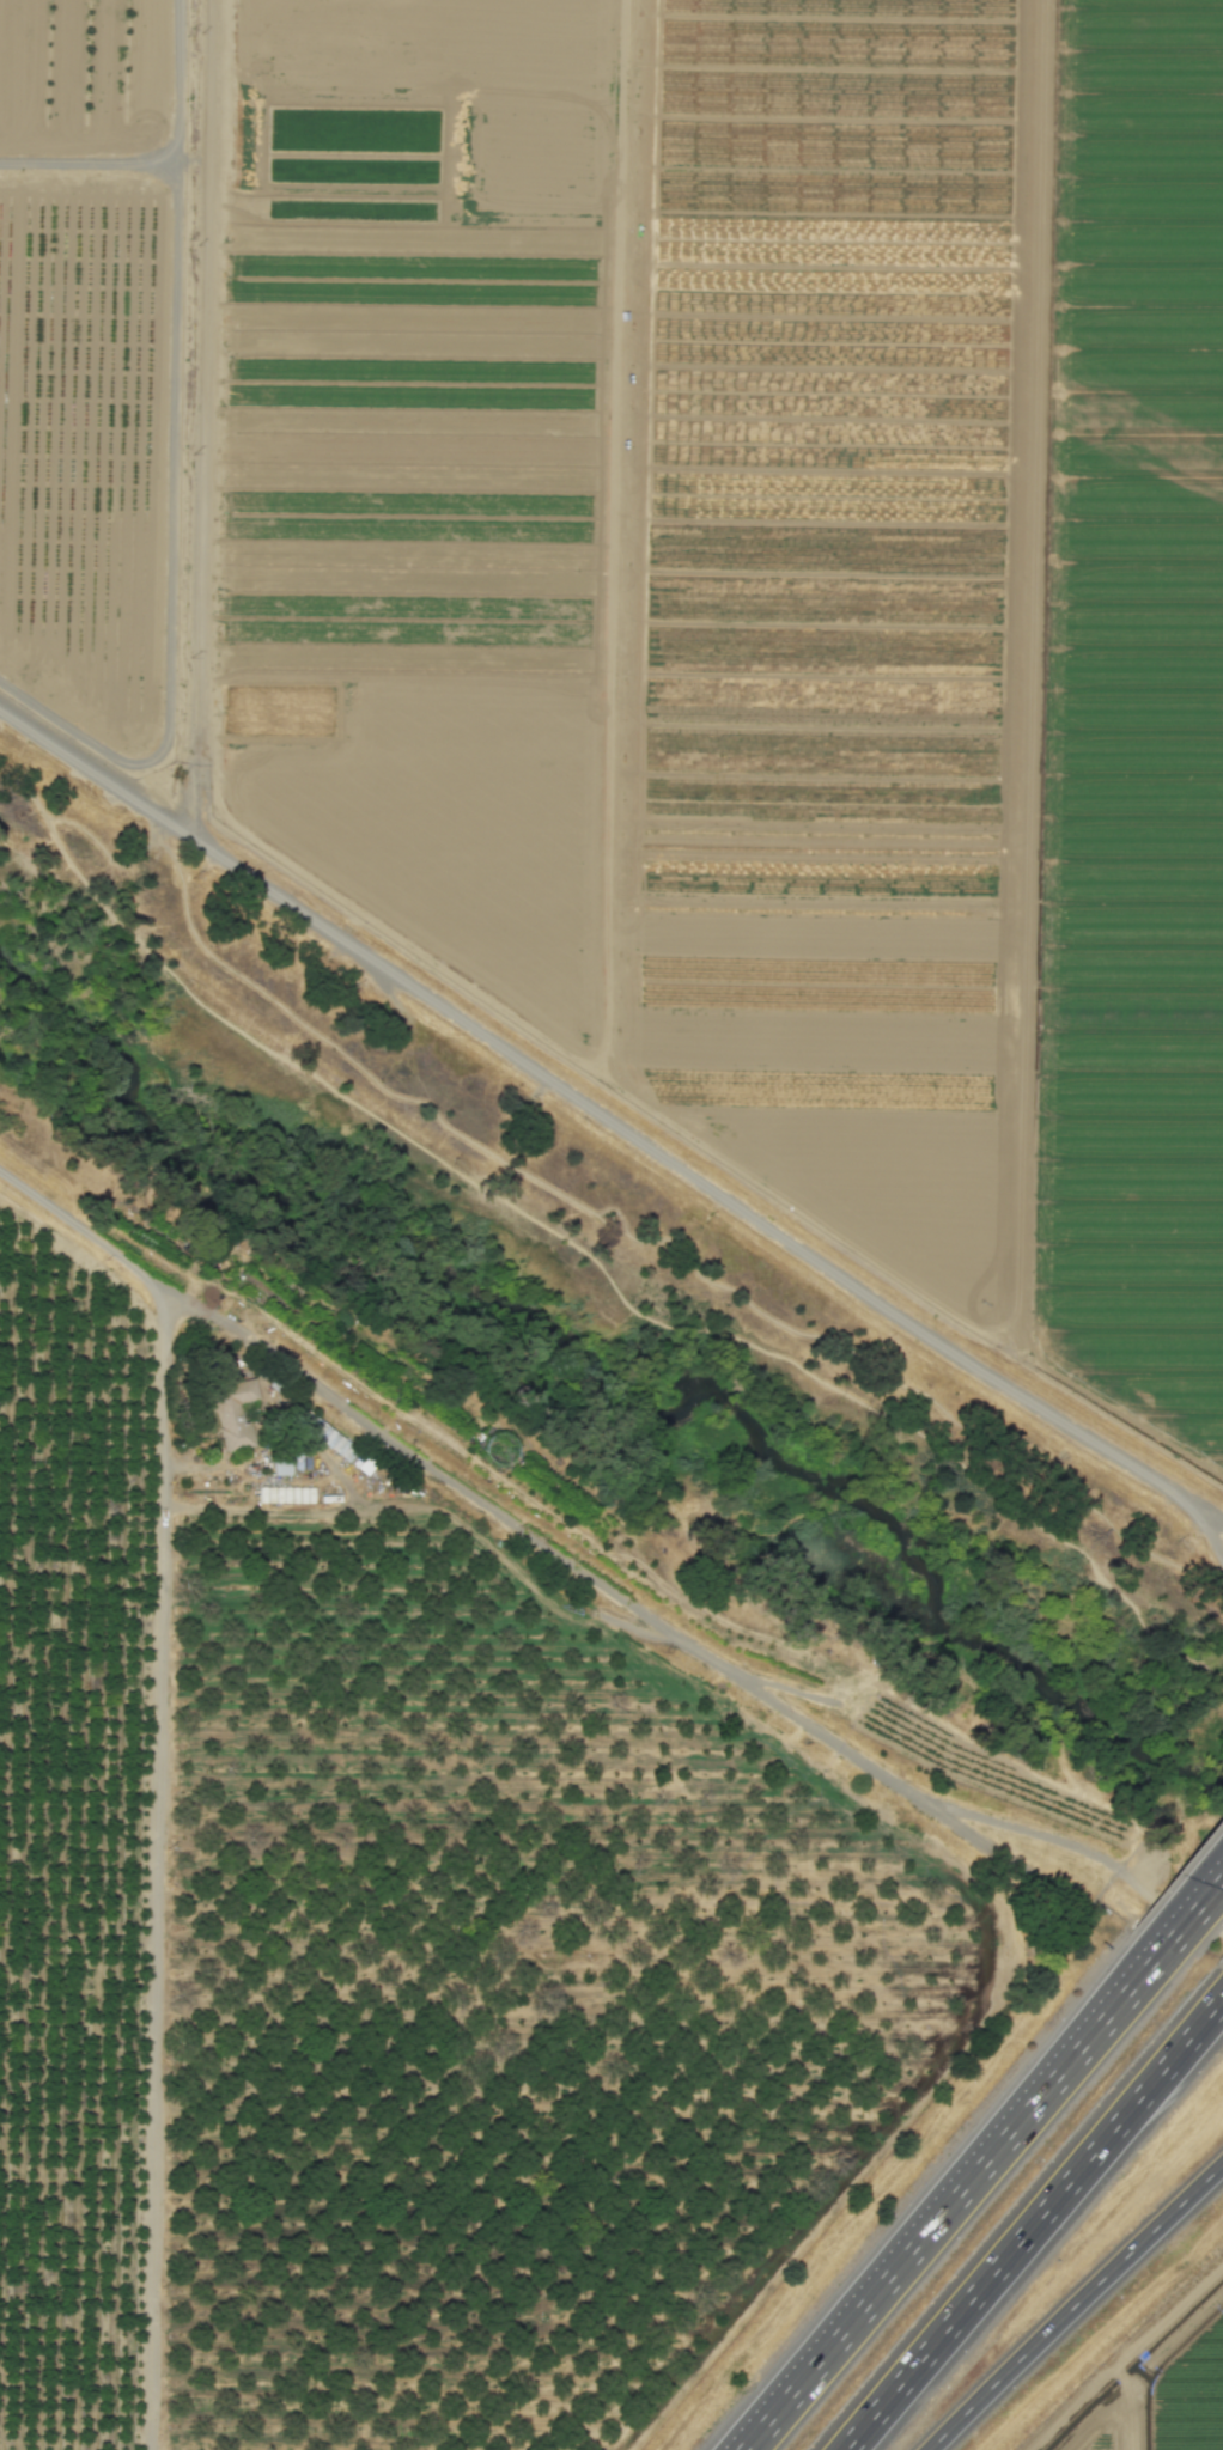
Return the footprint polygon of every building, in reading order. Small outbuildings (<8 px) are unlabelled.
[(226,1451),(220,1427),(221,1427),(212,1388),(256,1377),(260,1398),(241,1403),(244,1421),(250,1420),(257,1445),(226,1451)] [(301,1429),(350,1459),(359,1445),(310,1415),(301,1429)] [(275,1475),(290,1474),(290,1455),(274,1456),(275,1475)]
